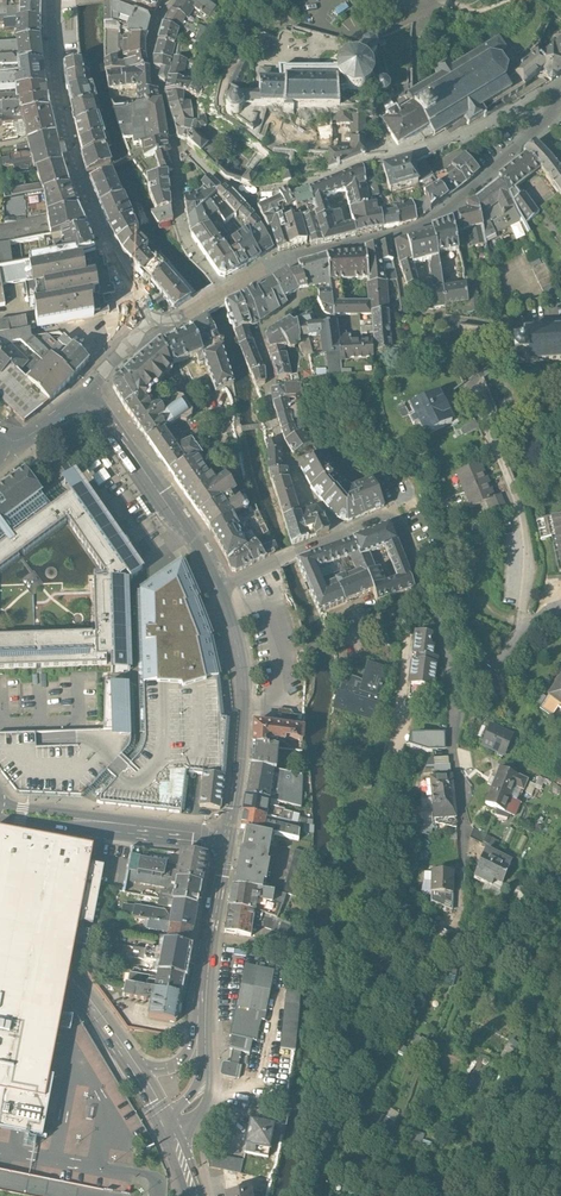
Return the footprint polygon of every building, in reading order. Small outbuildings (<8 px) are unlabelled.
[(0,4),(0,22),(4,22),(4,21),(16,20),(20,20),(20,0),(6,0),(6,3),(0,4)] [(20,20),(40,19),(40,0),(20,0),(20,20)] [(136,5),(150,11),(156,10),(156,9),(163,0),(139,0),(136,5)] [(183,0),(180,0),(172,13),(172,12),(171,13),(185,21),(187,22),(194,12),(193,12),(195,9),(193,7),(183,0)] [(218,15),(201,2),(200,3),(199,3),(195,9),(193,12),(194,12),(200,16),(208,22),(211,24),(218,15)] [(147,17),(116,6),(107,3),(104,3),(105,26),(105,28),(120,30),(121,30),(129,30),(147,31),(149,22),(147,17)] [(185,21),(171,13),(163,26),(163,27),(179,34),(181,29),(185,31),(187,27),(182,25),(185,21)] [(208,22),(200,16),(197,20),(205,26),(208,22)] [(20,20),(16,20),(17,28),(17,40),(40,39),(40,19),(20,20)] [(16,20),(4,21),(4,22),(4,29),(17,28),(16,20)] [(179,34),(163,27),(158,42),(175,46),(179,34)] [(104,55),(104,59),(118,51),(119,50),(120,49),(120,47),(120,30),(105,28),(104,34),(104,45),(104,55)] [(147,31),(129,30),(129,34),(124,36),(123,36),(123,37),(123,50),(123,56),(128,55),(129,61),(125,61),(125,62),(125,63),(117,64),(118,70),(147,68),(145,54),(144,42),(147,35),(146,35),(147,31)] [(537,51),(547,63),(543,67),(552,77),(560,69),(560,36),(541,54),(538,50),(537,51)] [(196,47),(207,51),(211,44),(200,38),(196,47)] [(498,38),(455,66),(451,60),(434,70),(437,75),(431,80),(432,81),(428,83),(427,82),(420,86),(421,88),(413,93),(408,96),(413,105),(428,129),(431,133),(434,138),(464,119),(468,125),(484,116),(485,117),(487,116),(481,107),(511,89),(510,87),(511,86),(512,84),(512,83),(511,81),(510,80),(508,79),(507,79),(505,79),(504,79),(506,69),(504,64),(511,59),(498,38)] [(17,40),(18,49),(19,60),(15,60),(14,58),(11,56),(0,56),(0,65),(1,65),(42,63),(40,39),(17,40)] [(0,41),(0,50),(18,49),(17,40),(0,41)] [(175,46),(158,42),(154,59),(171,62),(175,46)] [(318,56),(325,56),(325,63),(337,62),(337,63),(343,62),(342,45),(323,46),(324,49),(317,50),(318,56)] [(243,81),(238,79),(227,104),(224,115),(225,118),(225,120),(225,123),(226,125),(228,128),(230,129),(232,130),(235,130),(237,129),(239,128),(240,127),(241,125),(242,123),(245,122),(258,120),(282,119),(282,122),(330,119),(338,119),(338,116),(337,94),(339,97),(342,101),(352,104),(361,102),(369,96),(373,87),(371,77),(365,69),(355,65),(360,62),(363,60),(364,62),(370,63),(376,61),(376,59),(377,53),(374,48),(370,47),(367,47),(362,50),(361,53),(361,54),(345,67),(338,73),(335,79),(319,81),(285,84),(284,82),(277,83),(278,94),(270,94),(257,95),(258,115),(241,117),(239,115),(237,114),(235,113),(248,85),(243,81)] [(524,83),(543,67),(547,63),(537,51),(514,71),(524,83)] [(116,56),(104,61),(106,71),(118,70),(117,64),(116,56)] [(171,62),(154,59),(155,69),(161,70),(159,80),(160,81),(165,84),(170,73),(171,62)] [(84,74),(85,82),(91,81),(88,61),(82,62),(84,74)] [(82,62),(64,65),(65,77),(84,74),(82,62)] [(186,64),(175,62),(173,72),(168,83),(176,84),(176,83),(178,83),(181,75),(180,72),(184,72),(186,64)] [(1,65),(2,78),(2,80),(0,79),(0,90),(15,89),(45,88),(42,63),(1,65)] [(149,73),(108,77),(109,90),(128,88),(128,89),(136,88),(151,86),(149,73)] [(84,74),(65,77),(67,90),(68,90),(86,87),(85,82),(84,74)] [(176,84),(168,83),(165,94),(183,96),(188,97),(198,102),(201,89),(189,87),(178,83),(176,83),(176,84)] [(382,84),(380,85),(378,86),(376,87),(375,89),(374,92),(375,94),(376,96),(377,98),(379,99),(382,100),(384,99),(387,98),(388,97),(390,94),(390,92),(390,89),(388,87),(387,86),(384,85),(382,84)] [(151,86),(136,88),(137,107),(161,104),(157,92),(152,92),(151,86)] [(86,87),(68,90),(68,91),(72,108),(91,103),(96,101),(92,87),(86,87)] [(399,100),(405,97),(404,96),(405,95),(405,94),(406,93),(407,92),(408,92),(408,87),(399,90),(399,100)] [(45,88),(15,89),(17,102),(47,100),(45,88)] [(15,89),(0,90),(0,103),(7,102),(17,102),(15,89)] [(119,93),(111,97),(118,109),(126,105),(119,93)] [(165,94),(168,107),(182,106),(183,96),(165,94)] [(17,102),(7,102),(7,107),(2,107),(3,114),(49,111),(47,100),(17,102)] [(91,103),(72,108),(75,126),(96,118),(101,116),(96,101),(91,103)] [(163,117),(161,104),(137,107),(118,110),(124,139),(133,138),(133,146),(142,145),(142,144),(167,142),(163,117)] [(413,105),(398,115),(395,111),(386,116),(388,121),(382,125),(397,149),(428,129),(413,105)] [(182,106),(168,107),(174,125),(184,126),(182,114),(191,112),(190,106),(182,106)] [(0,114),(0,124),(15,123),(18,135),(26,133),(27,138),(28,142),(55,136),(54,131),(49,111),(3,114),(0,114)] [(191,112),(182,114),(184,126),(174,125),(178,140),(188,143),(193,129),(194,129),(191,112)] [(96,118),(75,126),(79,143),(101,135),(107,134),(101,116),(96,118)] [(362,148),(364,148),(364,146),(364,119),(351,119),(339,120),(339,123),(335,123),(336,133),(350,132),(350,149),(352,149),(352,146),(359,146),(359,148),(362,148)] [(207,151),(197,141),(200,134),(205,133),(205,124),(198,125),(198,129),(194,129),(193,129),(188,143),(187,146),(199,158),(203,154),(207,151)] [(338,143),(334,129),(314,135),(318,149),(338,143)] [(101,135),(79,143),(83,154),(105,146),(110,144),(107,134),(101,135)] [(55,136),(28,142),(30,150),(25,152),(25,154),(22,154),(0,157),(1,165),(13,163),(32,161),(60,155),(55,136)] [(476,139),(463,145),(467,153),(480,146),(476,139)] [(552,157),(535,139),(524,150),(527,153),(540,167),(552,157)] [(167,142),(142,144),(142,145),(145,159),(154,156),(156,162),(157,162),(157,164),(168,160),(166,155),(169,154),(167,142)] [(83,154),(81,155),(87,173),(111,164),(105,146),(83,154)] [(352,149),(350,149),(350,152),(350,156),(352,156),(352,158),(358,158),(358,157),(362,156),(366,156),(365,153),(366,150),(367,149),(366,147),(365,146),(364,146),(364,148),(362,148),(359,148),(359,146),(352,146),(352,149)] [(527,153),(499,174),(500,177),(509,192),(518,210),(522,216),(526,222),(539,212),(523,192),(521,193),(516,186),(540,167),(527,153)] [(203,154),(199,158),(217,178),(218,177),(220,174),(221,173),(203,154)] [(32,161),(13,163),(14,170),(29,168),(33,165),(34,170),(37,170),(62,166),(61,159),(60,155),(32,161)] [(331,157),(327,158),(328,159),(328,160),(327,178),(327,180),(363,165),(364,166),(366,165),(366,163),(366,162),(366,160),(366,156),(362,156),(358,157),(358,158),(352,158),(352,156),(350,156),(350,157),(336,157),(331,157)] [(467,156),(463,156),(452,166),(457,171),(459,173),(465,167),(471,161),(467,156)] [(540,167),(553,184),(560,177),(560,170),(552,157),(540,167)] [(168,160),(157,164),(160,175),(160,176),(167,174),(172,173),(169,164),(168,160)] [(411,161),(382,170),(390,194),(418,185),(411,164),(411,161)] [(479,170),(471,161),(465,167),(473,176),(479,170)] [(156,162),(139,167),(147,178),(160,175),(157,164),(157,162),(156,162)] [(423,162),(417,166),(411,164),(418,185),(422,183),(433,177),(423,162)] [(62,166),(37,170),(41,185),(43,192),(44,192),(70,188),(62,166)] [(452,166),(445,171),(448,177),(457,171),(452,166)] [(473,176),(465,167),(459,173),(466,181),(467,181),(473,176)] [(346,191),(367,185),(363,170),(336,181),(340,193),(346,191)] [(457,171),(448,177),(445,171),(437,174),(433,176),(438,185),(440,184),(448,195),(453,192),(466,181),(459,173),(457,171)] [(24,172),(2,176),(3,188),(3,187),(26,184),(24,172)] [(111,172),(89,180),(99,204),(122,195),(111,172)] [(160,175),(147,178),(150,195),(169,190),(167,174),(160,176),(160,175)] [(233,188),(241,191),(243,188),(234,184),(227,182),(220,174),(218,177),(226,185),(233,188)] [(509,192),(500,177),(476,196),(482,217),(491,213),(499,228),(522,216),(518,210),(509,192)] [(553,184),(558,191),(560,195),(560,177),(553,184)] [(256,186),(249,179),(243,188),(241,191),(250,193),(251,192),(256,186)] [(207,180),(200,186),(204,192),(213,201),(217,197),(220,195),(219,194),(207,180)] [(336,181),(307,193),(312,205),(311,206),(314,215),(328,210),(324,198),(330,196),(334,195),(340,193),(336,181)] [(379,182),(367,185),(371,204),(376,203),(375,201),(375,198),(381,196),(379,182)] [(438,185),(425,194),(426,196),(430,204),(438,200),(439,202),(448,195),(440,184),(438,185)] [(11,189),(12,197),(43,192),(41,185),(11,189)] [(346,191),(350,210),(371,204),(367,185),(346,191)] [(70,188),(44,192),(47,216),(78,211),(70,188)] [(169,190),(150,195),(157,212),(171,207),(169,190)] [(219,194),(220,195),(217,197),(228,209),(237,202),(231,195),(230,195),(229,195),(227,195),(222,191),(219,194)] [(560,207),(560,195),(558,191),(540,205),(549,216),(560,207)] [(12,197),(8,198),(9,209),(9,215),(16,214),(25,213),(25,217),(26,219),(47,216),(44,192),(43,192),(12,197)] [(209,205),(213,201),(204,192),(199,196),(194,197),(194,196),(184,197),(186,211),(188,222),(194,218),(200,213),(209,205)] [(307,193),(295,197),(297,204),(295,206),(297,210),(304,208),(311,206),(312,205),(307,193)] [(344,206),(340,193),(334,195),(338,208),(344,206)] [(295,197),(290,194),(286,194),(278,197),(280,199),(280,200),(286,210),(295,206),(297,204),(295,197)] [(122,195),(99,204),(108,227),(131,215),(122,195)] [(330,196),(324,198),(328,210),(334,208),(330,196)] [(426,196),(418,199),(412,200),(415,209),(423,206),(426,210),(431,207),(430,204),(426,196)] [(469,207),(458,210),(459,215),(453,216),(455,229),(469,225),(473,242),(474,242),(474,239),(486,237),(486,240),(487,239),(483,221),(482,217),(476,196),(467,200),(469,207)] [(228,209),(217,197),(213,201),(209,205),(217,215),(224,226),(235,217),(228,209)] [(383,199),(375,201),(376,203),(377,208),(385,206),(383,199)] [(286,210),(280,200),(266,207),(271,216),(276,214),(277,215),(286,210)] [(412,200),(393,205),(395,211),(398,210),(399,222),(418,217),(415,209),(412,200)] [(237,202),(228,209),(235,217),(236,217),(238,216),(244,210),(237,202)] [(376,203),(371,204),(350,210),(353,223),(356,233),(385,226),(382,213),(381,210),(377,211),(377,208),(376,203)] [(217,215),(209,205),(200,213),(205,223),(217,215)] [(311,206),(304,208),(308,219),(314,217),(314,215),(311,206)] [(171,207),(157,212),(152,214),(159,224),(164,223),(165,223),(173,221),(172,216),(171,207)] [(271,216),(266,207),(257,211),(263,220),(271,216)] [(253,219),(244,210),(238,216),(247,225),(253,219)] [(314,215),(314,217),(321,243),(345,236),(342,226),(339,213),(336,214),(330,215),(328,210),(314,215)] [(388,212),(382,213),(385,226),(399,222),(398,210),(395,211),(388,212)] [(78,211),(47,216),(51,236),(86,230),(78,211)] [(200,213),(194,218),(188,222),(192,237),(208,229),(208,230),(205,223),(200,213)] [(298,213),(290,215),(291,219),(282,222),(290,247),(307,242),(298,213)] [(277,215),(276,214),(271,216),(263,220),(268,229),(271,228),(279,251),(290,247),(282,222),(281,222),(277,215)] [(131,215),(108,227),(116,241),(117,241),(137,229),(131,215)] [(4,223),(0,223),(0,245),(44,237),(51,236),(47,216),(26,219),(26,220),(4,223)] [(453,216),(433,224),(438,253),(439,260),(448,259),(446,248),(459,246),(455,229),(453,216)] [(308,219),(303,220),(310,246),(321,243),(314,217),(308,219)] [(260,227),(253,219),(247,225),(253,232),(260,227)] [(342,226),(345,236),(356,233),(353,223),(342,226)] [(433,228),(408,234),(413,257),(414,259),(432,255),(438,253),(433,224),(432,224),(433,228)] [(222,253),(230,262),(232,261),(224,249),(232,244),(231,243),(228,237),(224,239),(216,226),(208,230),(222,253)] [(251,245),(254,249),(267,241),(260,227),(253,232),(250,234),(252,236),(251,245)] [(117,241),(116,241),(117,243),(119,242),(130,258),(129,259),(131,261),(132,261),(144,249),(148,245),(139,236),(138,236),(137,230),(137,229),(117,241)] [(222,253),(208,230),(208,229),(192,237),(219,277),(224,278),(238,271),(232,261),(230,262),(222,253)] [(51,236),(44,237),(48,259),(76,254),(94,251),(86,230),(51,236)] [(248,231),(231,243),(232,244),(235,248),(237,251),(240,255),(247,266),(247,267),(261,258),(254,249),(251,245),(252,236),(250,234),(248,231)] [(408,234),(395,238),(398,253),(401,261),(413,257),(408,234)] [(44,237),(8,243),(11,265),(28,262),(48,259),(44,237)] [(390,240),(379,242),(381,259),(382,258),(393,256),(390,240)] [(273,251),(267,241),(254,249),(261,258),(273,251)] [(379,242),(365,245),(365,250),(366,250),(368,268),(374,267),(375,270),(384,269),(382,258),(381,259),(379,242)] [(11,265),(8,243),(0,245),(0,266),(11,265)] [(237,251),(232,254),(230,251),(235,248),(232,244),(224,249),(232,261),(238,271),(247,266),(240,255),(237,251)] [(147,252),(144,249),(132,261),(142,272),(155,259),(154,259),(148,251),(147,252)] [(365,250),(326,254),(329,279),(330,282),(331,290),(332,290),(333,301),(342,300),(340,278),(364,275),(364,279),(368,279),(368,275),(368,268),(366,250),(365,250)] [(94,251),(76,254),(48,259),(28,262),(31,278),(38,317),(36,317),(38,326),(58,323),(58,324),(102,315),(110,313),(109,310),(107,311),(104,297),(112,295),(110,284),(107,285),(104,267),(101,268),(99,258),(96,259),(95,254),(96,254),(95,251),(94,251)] [(438,253),(432,255),(431,263),(435,285),(444,284),(441,271),(439,260),(438,253)] [(159,254),(154,259),(155,259),(142,272),(151,281),(164,268),(164,269),(169,265),(159,254)] [(326,254),(298,263),(300,269),(304,281),(309,287),(317,285),(330,282),(329,279),(326,254)] [(414,259),(413,257),(401,261),(408,280),(418,278),(413,259),(414,259)] [(533,267),(546,294),(560,292),(545,261),(533,267)] [(0,266),(0,274),(2,283),(31,278),(28,262),(11,265),(0,266)] [(194,293),(169,265),(164,269),(164,268),(151,281),(150,281),(172,307),(176,308),(191,299),(189,297),(194,293)] [(395,266),(384,269),(386,279),(398,275),(395,266)] [(375,270),(374,267),(368,268),(368,275),(368,279),(370,298),(371,310),(372,310),(372,309),(388,308),(386,279),(384,269),(375,270)] [(463,267),(441,271),(444,284),(465,280),(463,267)] [(300,269),(296,271),(289,273),(290,274),(293,273),(294,275),(291,276),(299,289),(304,288),(309,287),(304,281),(300,269)] [(289,273),(287,270),(273,279),(284,298),(299,289),(291,276),(294,275),(293,273),(290,274),(289,273)] [(269,281),(266,283),(265,286),(258,291),(257,292),(270,316),(279,310),(287,302),(284,298),(273,279),(269,281)] [(465,280),(444,284),(446,302),(467,298),(468,298),(468,293),(467,280),(465,280)] [(330,282),(317,285),(318,290),(331,290),(330,282)] [(435,285),(431,285),(431,286),(430,286),(434,304),(446,302),(444,284),(435,285)] [(425,304),(434,304),(430,286),(419,288),(422,302),(424,304),(425,304)] [(256,287),(247,292),(260,323),(270,316),(257,292),(258,291),(256,287)] [(334,314),(333,301),(332,290),(331,290),(318,290),(319,299),(317,299),(323,308),(324,310),(326,311),(334,314)] [(247,292),(238,297),(251,326),(252,327),(260,323),(247,292)] [(251,326),(238,297),(225,303),(226,305),(234,330),(247,326),(247,327),(251,326)] [(333,301),(334,314),(347,312),(359,311),(360,311),(371,311),(371,310),(370,298),(342,300),(333,301)] [(388,308),(372,309),(372,310),(373,317),(374,323),(390,322),(388,308)] [(114,335),(122,317),(120,310),(110,313),(102,315),(109,340),(114,335)] [(359,311),(347,312),(348,319),(351,319),(352,326),(361,325),(360,318),(359,311)] [(311,313),(294,325),(296,327),(299,340),(299,341),(300,346),(299,346),(302,356),(303,356),(304,359),(308,358),(308,359),(309,359),(310,360),(313,359),(308,337),(306,327),(316,326),(316,325),(311,313)] [(219,339),(207,315),(190,325),(192,330),(191,330),(199,349),(200,349),(202,355),(222,347),(219,339)] [(0,320),(0,334),(28,329),(28,328),(27,322),(26,316),(0,320)] [(289,320),(267,335),(265,339),(266,339),(268,350),(284,347),(284,348),(288,347),(289,350),(295,349),(294,346),(299,346),(300,346),(299,341),(299,340),(296,327),(294,325),(289,320)] [(337,322),(316,325),(316,326),(306,327),(308,337),(316,336),(320,333),(323,357),(328,356),(339,354),(340,354),(339,343),(338,343),(338,336),(337,329),(337,324),(337,322)] [(390,322),(374,323),(374,329),(376,349),(392,348),(390,322)] [(374,323),(361,325),(362,332),(367,331),(367,330),(374,329),(374,323)] [(6,341),(19,339),(31,337),(47,334),(59,332),(58,324),(28,329),(0,334),(0,342),(6,341)] [(361,325),(352,326),(354,336),(362,335),(362,332),(361,325)] [(247,326),(234,330),(240,344),(252,340),(247,327),(247,326)] [(515,362),(560,359),(560,327),(513,330),(514,340),(513,340),(514,354),(515,354),(515,362)] [(347,334),(346,330),(344,328),(337,329),(338,336),(338,343),(339,343),(340,354),(339,354),(340,361),(374,357),(373,339),(352,342),(350,334),(347,334)] [(166,341),(161,343),(171,366),(176,364),(178,363),(180,367),(182,368),(190,365),(191,369),(205,363),(202,355),(200,349),(199,349),(191,330),(166,341)] [(56,344),(47,334),(31,337),(51,357),(57,362),(73,345),(64,337),(56,344)] [(35,354),(27,362),(28,362),(19,372),(28,381),(51,357),(31,337),(19,339),(35,354)] [(19,339),(6,341),(27,362),(35,354),(19,339)] [(252,340),(240,344),(245,359),(257,354),(252,341),(252,340)] [(1,375),(11,365),(19,372),(28,362),(27,362),(6,341),(0,342),(0,374),(1,375)] [(160,342),(125,372),(137,400),(145,401),(146,392),(155,384),(158,384),(164,380),(164,376),(173,368),(171,366),(161,343),(160,342)] [(89,361),(73,345),(57,362),(72,377),(73,378),(89,361)] [(222,347),(202,355),(205,363),(211,380),(215,391),(234,382),(222,347)] [(284,347),(268,350),(271,360),(286,357),(284,348),(284,347)] [(257,354),(245,359),(251,375),(264,370),(257,354)] [(339,354),(328,356),(329,366),(340,365),(340,361),(339,354)] [(57,362),(51,357),(28,381),(49,402),(72,377),(57,362)] [(286,357),(271,360),(276,381),(290,378),(291,378),(286,357)] [(11,365),(1,375),(0,374),(0,397),(25,421),(49,402),(19,372),(11,365)] [(264,370),(251,375),(256,386),(265,383),(264,370)] [(125,372),(114,382),(113,388),(124,406),(129,403),(137,400),(125,372)] [(291,378),(290,378),(292,387),(283,388),(285,400),(287,399),(301,398),(300,384),(299,384),(297,377),(291,378)] [(215,391),(211,380),(190,391),(195,402),(215,391)] [(283,388),(271,389),(273,403),(285,400),(283,388)] [(152,410),(145,401),(137,400),(148,426),(141,430),(147,439),(163,431),(164,432),(169,428),(178,422),(181,420),(186,421),(191,417),(192,412),(183,397),(183,398),(177,397),(172,400),(172,405),(168,402),(159,408),(156,407),(152,410)] [(438,397),(411,410),(414,417),(409,419),(411,424),(414,431),(419,428),(425,440),(452,426),(447,417),(449,416),(443,406),(442,406),(438,397)] [(285,400),(273,403),(278,417),(290,414),(289,406),(287,399),(285,400)] [(148,426),(137,400),(129,403),(124,406),(141,430),(148,426)] [(290,414),(278,417),(282,430),(293,427),(290,414)] [(464,439),(478,431),(475,424),(461,431),(464,439)] [(286,442),(296,435),(293,427),(282,430),(286,442)] [(179,441),(169,428),(164,432),(173,445),(179,441)] [(164,432),(163,431),(147,439),(152,446),(158,454),(165,465),(170,472),(181,465),(185,464),(175,448),(173,445),(164,432)] [(302,431),(296,435),(286,442),(294,455),(311,443),(302,431)] [(278,450),(275,440),(265,443),(268,450),(269,471),(281,470),(281,469),(280,450),(278,450)] [(192,441),(175,448),(185,464),(197,458),(202,456),(192,441)] [(56,448),(44,457),(60,480),(72,472),(56,448)] [(373,478),(352,488),(343,481),(343,480),(334,471),(335,470),(325,452),(314,459),(314,460),(301,467),(312,486),(311,486),(331,510),(332,510),(338,516),(338,515),(347,517),(348,520),(353,518),(364,513),(384,505),(373,478)] [(215,483),(203,465),(202,466),(199,462),(197,458),(185,464),(181,465),(170,472),(172,475),(199,514),(236,490),(235,489),(234,490),(230,483),(225,475),(215,483)] [(479,467),(456,477),(463,494),(486,485),(479,467)] [(281,470),(269,471),(270,476),(272,481),(288,479),(287,468),(281,469),(281,470)] [(107,665),(106,659),(111,658),(111,672),(129,671),(125,580),(120,580),(120,578),(127,574),(131,580),(142,572),(73,473),(61,482),(70,495),(51,510),(40,495),(42,494),(25,471),(0,489),(0,571),(67,521),(104,575),(105,574),(106,575),(106,580),(93,581),(95,634),(93,634),(93,633),(0,636),(0,668),(107,665)] [(288,479),(272,481),(277,497),(284,518),(298,513),(299,512),(288,479)] [(486,485),(463,494),(470,511),(486,505),(493,501),(493,500),(486,485)] [(236,490),(199,514),(210,530),(227,560),(246,548),(248,547),(242,536),(241,537),(236,528),(239,527),(233,516),(246,508),(239,498),(240,497),(236,491),(236,490)] [(500,498),(493,500),(493,501),(486,505),(492,519),(506,513),(500,498)] [(298,513),(284,518),(292,545),(308,538),(302,522),(298,513)] [(323,515),(302,522),(308,538),(316,535),(316,536),(328,530),(329,530),(323,515)] [(551,521),(554,540),(560,570),(560,519),(551,521)] [(554,540),(551,521),(536,524),(540,543),(554,540)] [(373,589),(377,602),(414,586),(414,583),(410,573),(390,524),(389,524),(354,538),(373,589)] [(309,590),(319,612),(373,589),(354,538),(296,560),(302,574),(309,590)] [(429,555),(444,548),(440,539),(425,547),(429,555)] [(265,558),(260,549),(255,542),(248,547),(246,548),(254,564),(265,558)] [(260,549),(265,558),(274,554),(274,551),(276,550),(274,543),(260,549)] [(246,548),(227,560),(228,562),(231,570),(236,572),(254,564),(246,548)] [(182,562),(140,592),(142,641),(143,689),(145,735),(145,738),(144,743),(143,746),(143,748),(142,750),(139,755),(137,757),(130,764),(127,760),(122,756),(128,748),(130,746),(130,743),(131,740),(131,736),(129,683),(105,684),(103,731),(35,734),(0,734),(0,772),(17,793),(83,797),(107,772),(112,776),(116,780),(101,796),(100,804),(181,813),(187,773),(191,773),(204,775),(223,777),(227,719),(221,718),(217,682),(217,678),(219,678),(210,638),(211,638),(197,600),(198,599),(182,562)] [(431,636),(416,634),(413,656),(414,657),(413,663),(412,664),(410,679),(411,680),(410,685),(434,688),(437,665),(436,665),(436,659),(433,659),(434,648),(429,647),(431,636)] [(344,672),(334,705),(372,716),(387,666),(369,660),(363,678),(344,672)] [(549,696),(550,697),(560,704),(560,677),(549,696)] [(433,700),(434,688),(410,685),(409,697),(433,700)] [(550,697),(541,710),(552,717),(558,708),(560,710),(560,704),(550,697)] [(297,728),(298,716),(294,715),(282,714),(282,715),(280,726),(297,728)] [(481,717),(466,714),(462,730),(478,734),(481,717)] [(297,728),(303,729),(305,717),(298,716),(297,728)] [(280,726),(254,723),(253,745),(275,748),(276,741),(285,742),(285,739),(303,740),(303,729),(297,728),(280,726)] [(511,736),(490,728),(483,747),(504,756),(511,736)] [(445,747),(445,734),(414,734),(410,747),(427,752),(438,751),(438,747),(445,747)] [(275,748),(253,745),(251,765),(273,770),(273,769),(276,770),(278,748),(275,748)] [(435,774),(450,773),(449,759),(437,761),(437,768),(434,768),(435,774)] [(424,772),(429,774),(433,764),(428,762),(424,772)] [(273,770),(251,765),(246,795),(268,800),(283,803),(284,794),(274,792),(274,795),(269,794),(271,783),(273,770)] [(276,770),(273,769),(273,770),(271,783),(302,790),(302,775),(276,770)] [(527,782),(504,772),(504,771),(499,769),(496,775),(497,775),(492,787),(512,794),(514,788),(520,790),(523,791),(527,782)] [(223,777),(204,775),(200,807),(220,809),(224,777),(223,777)] [(445,776),(439,777),(439,779),(430,780),(432,798),(453,796),(451,778),(445,779),(445,776)] [(530,783),(526,794),(532,796),(536,786),(530,783)] [(485,786),(472,787),(472,796),(486,795),(485,786)] [(512,794),(492,787),(485,806),(504,813),(512,794)] [(512,794),(517,797),(520,790),(514,788),(512,794)] [(302,796),(284,792),(284,794),(283,803),(301,807),(302,796)] [(512,794),(504,813),(514,817),(519,803),(515,802),(517,797),(512,794)] [(268,800),(246,795),(244,812),(266,816),(290,821),(292,813),(267,807),(268,800)] [(421,813),(434,813),(432,799),(426,799),(426,796),(422,795),(421,798),(421,813)] [(453,796),(432,798),(432,799),(434,813),(435,821),(456,819),(453,796)] [(266,816),(244,812),(241,827),(245,828),(272,834),(299,839),(300,830),(265,823),(266,816)] [(272,834),(245,828),(235,886),(262,890),(263,882),(266,882),(270,862),(267,862),(272,834)] [(94,847),(0,829),(0,1131),(42,1139),(53,1078),(51,1077),(65,1002),(69,980),(94,847)] [(145,849),(133,848),(128,871),(138,873),(140,860),(142,860),(145,849)] [(308,852),(294,849),(283,893),(286,894),(297,896),(299,887),(308,852)] [(512,863),(486,851),(474,879),(500,891),(512,863)] [(206,856),(182,853),(177,880),(201,885),(206,856)] [(142,860),(140,860),(138,873),(170,879),(173,866),(142,860)] [(138,873),(128,871),(127,881),(168,888),(173,886),(176,886),(177,880),(170,879),(138,873)] [(453,873),(431,872),(431,894),(452,895),(453,873)] [(201,885),(177,880),(176,886),(173,901),(174,901),(197,906),(201,885)] [(235,886),(232,886),(229,906),(255,911),(277,918),(282,905),(286,894),(283,893),(262,890),(235,886)] [(173,901),(159,899),(158,905),(173,908),(174,901),(173,901)] [(197,906),(174,901),(173,908),(170,921),(168,920),(168,917),(166,913),(135,907),(133,918),(149,921),(193,929),(197,906)] [(135,907),(124,905),(122,916),(133,918),(135,907)] [(255,911),(229,906),(225,932),(251,937),(252,931),(256,932),(257,924),(253,923),(255,911)] [(193,929),(149,921),(147,929),(168,933),(167,942),(190,947),(193,929)] [(167,942),(164,942),(162,953),(133,947),(131,957),(144,960),(143,961),(154,963),(153,971),(159,972),(184,977),(190,947),(167,942)] [(274,971),(245,966),(237,1008),(265,1013),(274,971)] [(184,977),(159,972),(157,982),(149,981),(150,976),(129,972),(127,985),(150,990),(181,995),(184,977)] [(127,985),(125,985),(123,996),(146,1000),(148,999),(149,997),(150,990),(127,985)] [(301,990),(287,989),(277,1086),(292,1088),(294,1066),(301,990)] [(181,995),(150,990),(149,997),(152,998),(149,1017),(176,1022),(181,995)] [(237,1008),(236,1007),(230,1036),(232,1037),(251,1040),(255,1041),(259,1019),(264,1020),(265,1013),(237,1008)] [(251,1040),(232,1037),(230,1049),(232,1049),(232,1050),(241,1051),(249,1053),(251,1040)] [(241,1051),(232,1050),(229,1064),(238,1066),(241,1051)] [(238,1066),(229,1064),(227,1076),(239,1078),(241,1067),(238,1066)] [(288,1116),(275,1114),(273,1123),(286,1125),(288,1116)] [(274,1126),(251,1121),(244,1153),(268,1158),(274,1126)] [(243,1160),(214,1154),(211,1168),(223,1170),(236,1173),(240,1174),(243,1160)] [(236,1173),(223,1170),(226,1194),(239,1192),(236,1173)]
